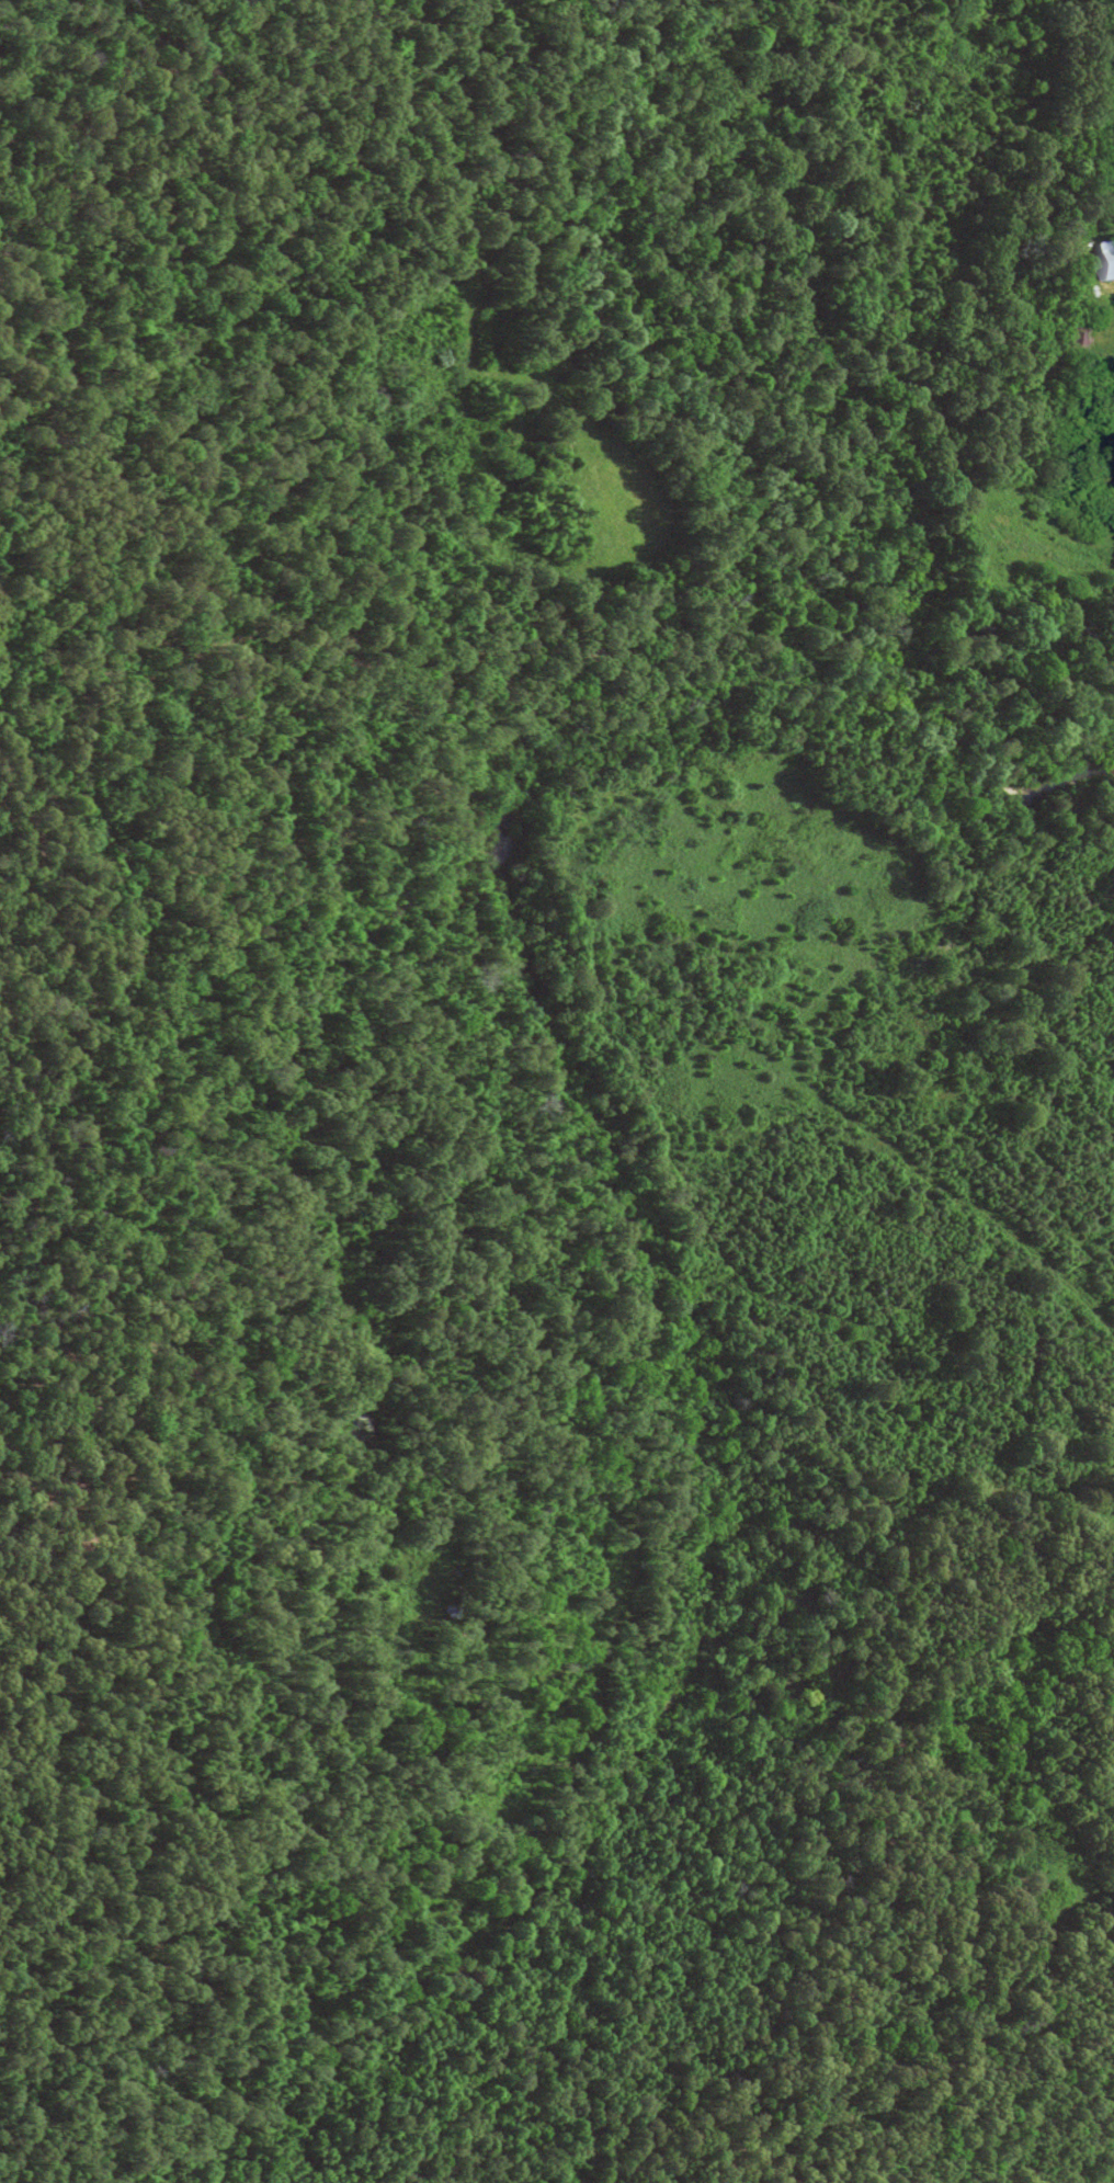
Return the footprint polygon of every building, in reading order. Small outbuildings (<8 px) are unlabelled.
[(1072,352),(1087,355),(1090,334),(1075,332),(1072,352)]
